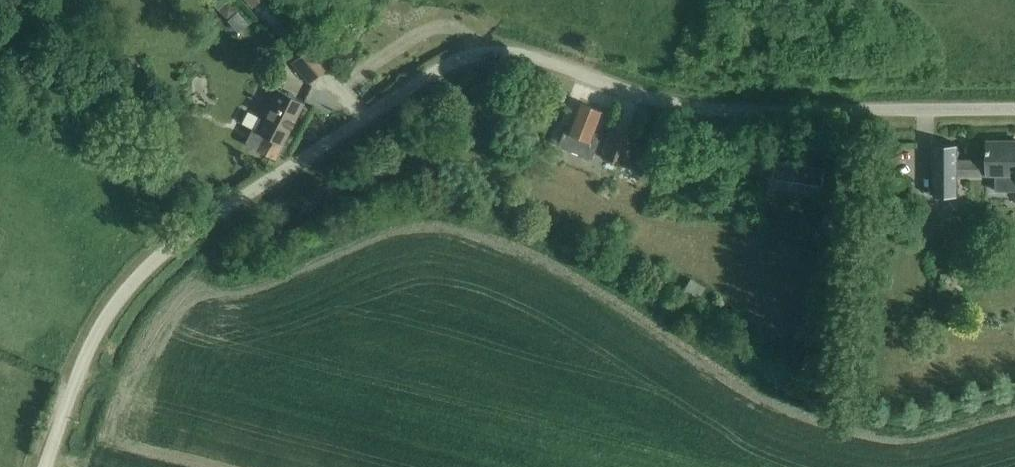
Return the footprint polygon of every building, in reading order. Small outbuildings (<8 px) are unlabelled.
[(226,0),(217,9),(226,20),(236,11),(226,0)] [(308,82),(327,66),(310,47),(291,63),(308,82)] [(275,159),(303,102),(277,89),(270,102),(267,101),(259,117),(262,119),(256,130),(253,135),(248,146),(255,149),(275,159)] [(578,103),(567,131),(564,130),(558,146),(591,159),(601,135),(592,132),(600,111),(578,103)] [(610,130),(601,157),(623,164),(632,137),(610,130)] [(987,141),(987,159),(986,173),(995,173),(995,190),(1014,190),(1014,141),(987,141)] [(933,145),(933,146),(933,196),(957,196),(957,146),(933,145)] [(777,160),(774,177),(822,184),(825,168),(777,160)] [(686,286),(709,299),(717,286),(694,273),(686,286)]
